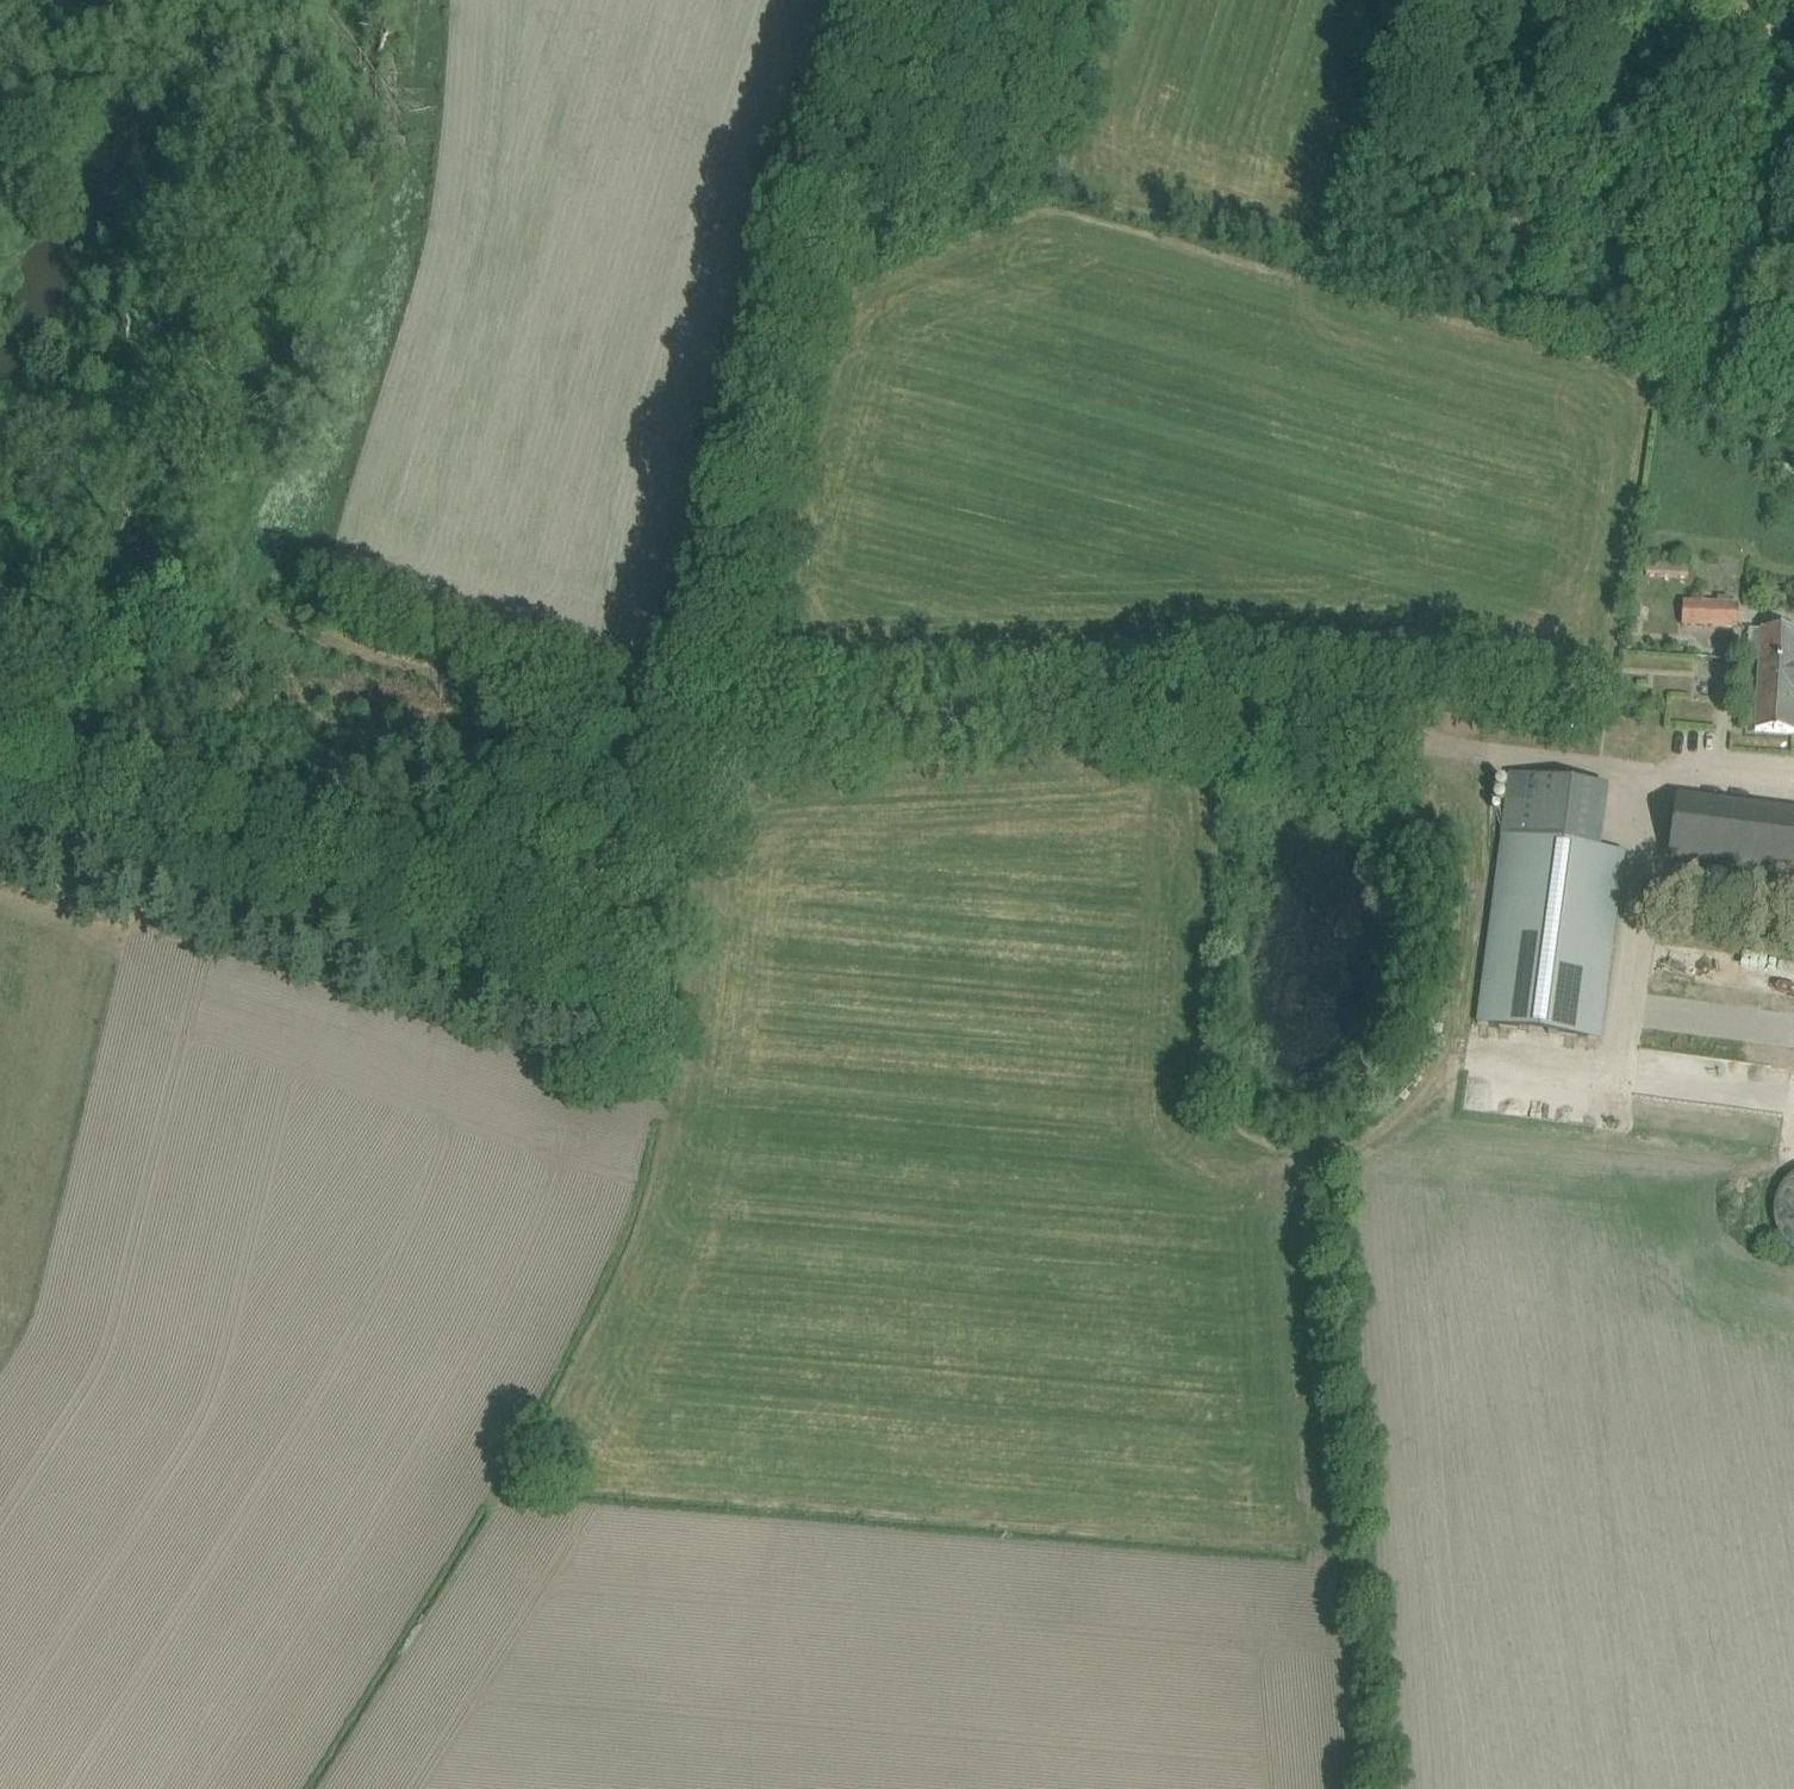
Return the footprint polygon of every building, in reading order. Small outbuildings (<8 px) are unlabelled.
[(1646,574),(1688,575),(1689,565),(1646,564),(1646,574)] [(1632,573),(1631,595),(1642,596),(1643,573),(1632,573)] [(1682,599),(1681,624),(1736,627),(1738,601),(1728,601),(1728,594),(1704,593),(1704,600),(1682,599)] [(1629,604),(1628,619),(1640,620),(1641,605),(1629,604)] [(1747,659),(1760,660),(1758,677),(1793,679),(1793,631),(1762,629),(1748,629),(1747,659)] [(1758,677),(1755,730),(1793,733),(1793,679),(1758,677)] [(1480,1021),(1600,1036),(1623,850),(1598,847),(1605,785),(1510,774),(1480,1021)] [(1670,857),(1793,874),(1793,811),(1679,796),(1670,857)] [(1793,922),(1793,895),(1668,878),(1665,904),(1793,922)]
